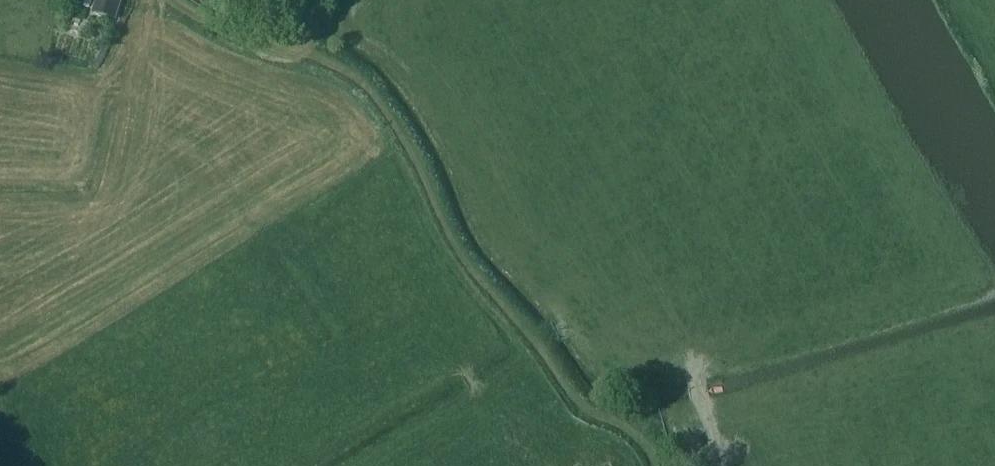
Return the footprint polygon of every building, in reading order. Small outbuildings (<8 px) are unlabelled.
[(95,15),(114,20),(120,0),(99,0),(95,15)] [(103,40),(106,28),(94,25),(92,32),(96,38),(103,40)]
